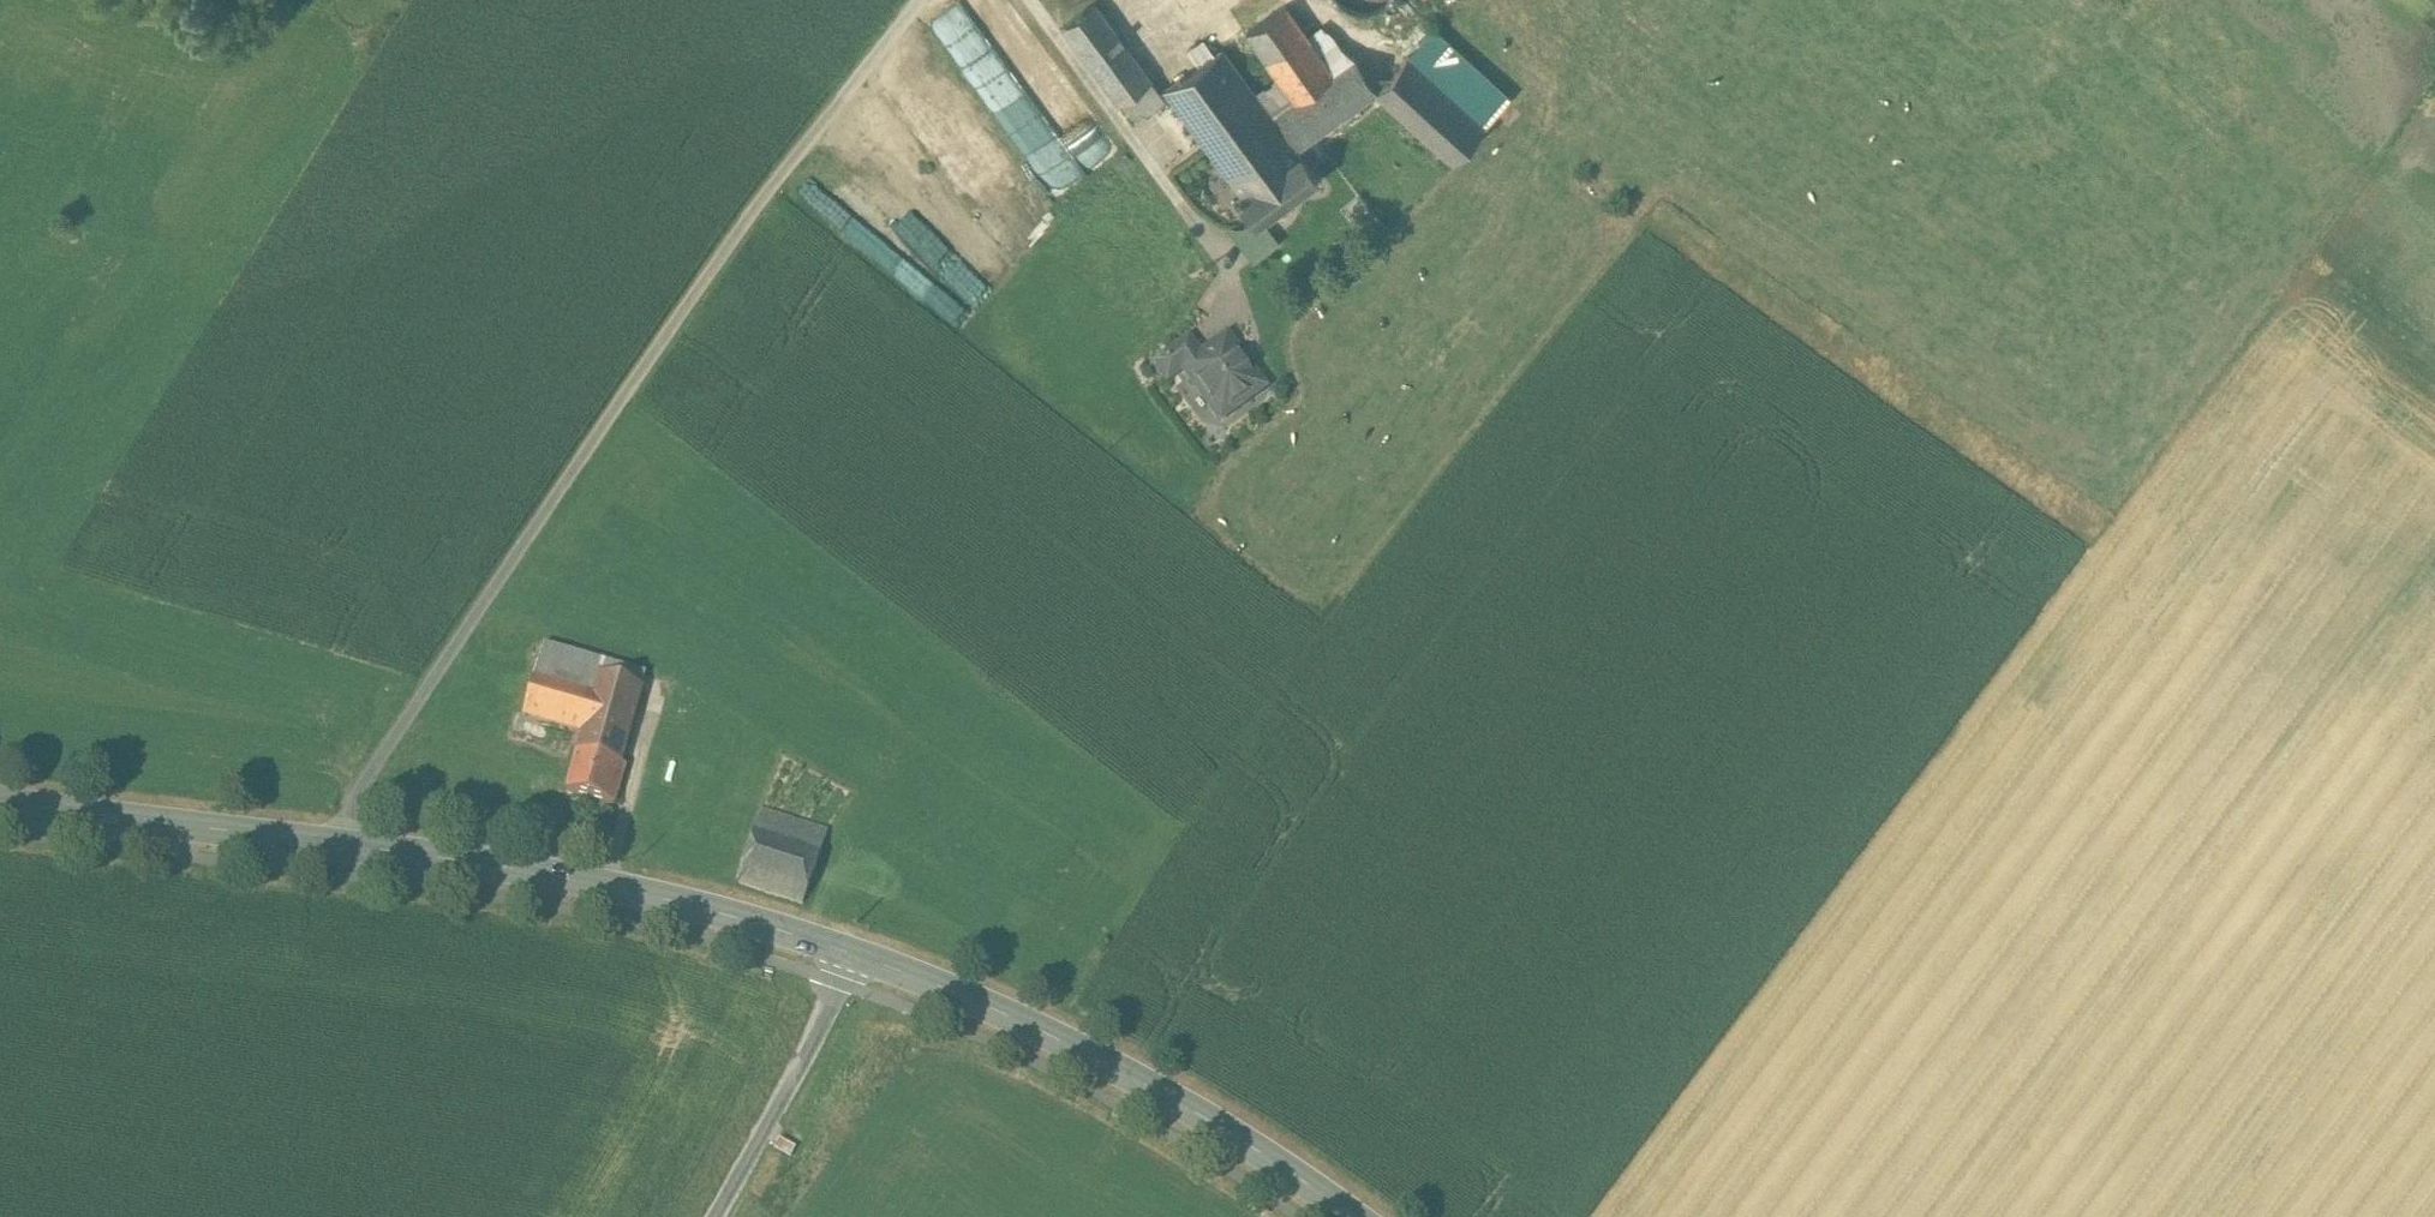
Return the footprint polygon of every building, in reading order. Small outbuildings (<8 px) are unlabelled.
[(1341,5),(1352,12),(1364,14),(1377,11),(1388,4),(1391,0),(1338,0),(1341,5)] [(1152,80),(1095,3),(1064,27),(1121,103),(1152,80)] [(1321,56),(1286,7),(1248,33),(1295,101),(1333,74),(1321,56)] [(1511,97),(1434,28),(1409,55),(1487,124),(1511,97)] [(1204,44),(1190,55),(1199,67),(1213,57),(1204,44)] [(1355,58),(1338,45),(1321,56),(1333,74),(1355,58)] [(1274,116),(1224,49),(1213,57),(1199,67),(1165,91),(1243,198),(1302,155),(1298,149),(1274,116)] [(1487,124),(1409,55),(1379,90),(1375,94),(1453,163),(1487,124)] [(1295,101),(1274,116),(1298,149),(1375,94),(1379,90),(1355,58),(1333,74),(1295,101)] [(1152,80),(1121,103),(1135,122),(1166,98),(1152,80)] [(1243,198),(1240,200),(1256,222),(1318,176),(1302,155),(1243,198)] [(1201,355),(1182,369),(1183,370),(1220,420),(1264,388),(1226,337),(1201,355)] [(1189,339),(1154,364),(1167,381),(1183,370),(1182,369),(1201,355),(1189,339)] [(608,660),(546,642),(536,676),(596,693),(602,676),(603,676),(608,660)] [(647,672),(608,660),(603,676),(643,688),(647,672)] [(596,693),(536,676),(525,713),(585,731),(596,693)] [(603,676),(602,676),(596,693),(585,731),(568,789),(615,803),(627,765),(620,763),(643,688),(603,676)] [(828,830),(761,807),(756,825),(822,848),(828,830)] [(822,848),(756,825),(737,881),(802,904),(822,848)]
